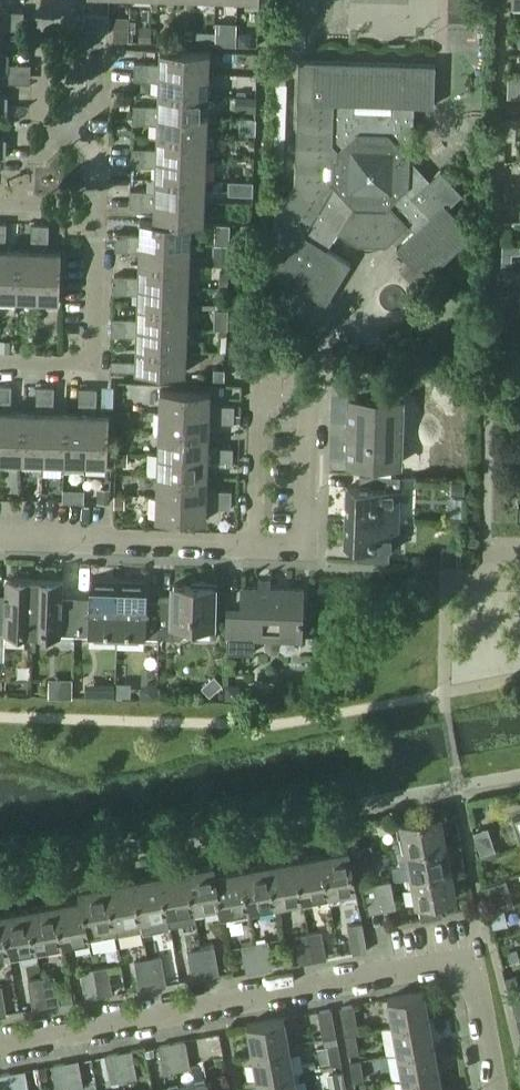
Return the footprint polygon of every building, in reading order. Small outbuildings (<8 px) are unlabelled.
[(448,11),(472,12),(472,0),(448,0),(448,11)] [(23,21),(23,12),(0,11),(0,20),(23,21)] [(119,16),(119,26),(129,27),(130,16),(119,16)] [(23,21),(0,20),(0,29),(23,30),(23,21)] [(139,26),(139,42),(151,42),(152,27),(139,26)] [(129,31),(114,30),(114,40),(129,40),(129,31)] [(185,32),(185,44),(193,44),(193,32),(185,32)] [(236,35),(235,46),(250,47),(250,34),(236,33),(236,35)] [(217,34),(217,46),(235,46),(236,35),(217,34)] [(134,63),(134,72),(209,75),(210,52),(160,50),(159,64),(134,63)] [(8,63),(8,55),(0,55),(0,63),(8,63)] [(279,220),(255,258),(283,275),(327,302),(351,263),(328,249),(338,232),(358,244),(387,244),(409,224),(414,230),(396,247),(408,260),(424,277),(472,233),(448,207),(463,194),(459,189),(455,185),(451,181),(441,170),(431,180),(410,158),(410,148),(412,146),(412,142),(413,116),(413,105),(434,105),(436,65),(333,61),(308,60),(299,60),(295,181),(295,183),(274,217),(279,220)] [(8,63),(0,63),(0,71),(8,72),(7,82),(31,82),(31,64),(8,63)] [(134,72),(134,81),(159,82),(158,95),(208,96),(209,75),(134,72)] [(133,106),(133,114),(207,117),(208,96),(158,95),(158,107),(133,106)] [(243,97),(242,111),(256,112),(256,97),(243,97)] [(133,115),(132,123),(157,124),(156,136),(207,138),(207,117),(133,115)] [(240,118),(240,134),(255,134),(255,118),(240,118)] [(131,149),(131,157),(206,160),(207,138),(156,136),(156,150),(131,149)] [(131,157),(131,166),(156,167),(156,180),(205,181),(206,160),(131,157)] [(130,191),(130,199),(204,202),(205,181),(156,180),(155,192),(130,191)] [(232,181),(232,195),(252,196),(253,182),(232,181)] [(130,199),(130,208),(154,209),(153,221),(190,222),(190,223),(203,224),(204,202),(130,199)] [(516,216),(503,216),(503,224),(515,224),(516,216)] [(115,233),(114,241),(189,244),(190,223),(153,221),(140,221),(139,234),(115,233)] [(17,299),(19,249),(6,249),(7,224),(0,224),(0,299),(17,299)] [(19,249),(17,299),(38,300),(40,225),(32,225),(31,250),(19,249)] [(40,225),(38,300),(59,301),(61,251),(48,250),(49,225),(40,225)] [(216,225),(215,245),(229,246),(230,225),(216,225)] [(139,251),(138,264),(189,266),(189,244),(114,241),(114,250),(139,251)] [(215,245),(214,267),(229,267),(229,246),(215,245)] [(512,252),(502,252),(502,265),(511,266),(512,252)] [(113,276),(113,284),(188,287),(189,266),(138,264),(138,277),(114,276),(113,276)] [(510,278),(510,270),(502,269),(502,283),(510,283),(510,278)] [(510,270),(510,278),(519,279),(519,270),(510,270)] [(113,284),(113,293),(114,293),(138,294),(138,307),(187,309),(188,287),(113,284)] [(512,290),(502,290),(501,310),(511,311),(512,290)] [(112,319),(111,327),(186,330),(187,309),(138,307),(137,320),(113,319),(112,319)] [(216,309),(216,329),(227,330),(227,309),(216,309)] [(111,327),(111,336),(112,336),(137,337),(136,349),(185,351),(186,330),(111,327)] [(348,337),(333,337),(332,354),(359,355),(359,345),(348,345),(348,337)] [(10,352),(11,341),(0,340),(0,352),(10,352)] [(111,360),(111,370),(185,372),(185,351),(136,349),(136,361),(111,360)] [(225,364),(216,364),(216,380),(224,380),(225,364)] [(3,386),(0,460),(22,461),(24,412),(11,412),(11,405),(12,386),(3,386)] [(349,405),(347,463),(401,465),(403,405),(403,388),(364,386),(363,399),(349,399),(349,405)] [(24,412),(22,461),(43,462),(45,387),(37,387),(36,405),(36,413),(24,412)] [(45,387),(43,462),(64,463),(66,413),(53,413),(53,405),(54,388),(45,387)] [(66,413),(64,463),(85,463),(88,388),(79,388),(78,405),(78,413),(66,413)] [(88,388),(85,463),(108,464),(109,414),(96,414),(96,405),(96,389),(88,388)] [(160,405),(160,411),(234,415),(235,406),(209,405),(210,392),(161,390),(160,405)] [(130,411),(117,411),(117,424),(130,424),(130,411)] [(160,411),(159,433),(208,435),(209,423),(234,424),(234,415),(160,411)] [(208,435),(159,433),(158,454),(233,457),(233,448),(208,447),(208,435)] [(116,453),(116,466),(128,466),(128,453),(116,453)] [(158,454),(157,476),(207,478),(208,465),(233,466),(233,457),(158,454)] [(157,476),(157,497),(231,500),(232,491),(207,490),(207,478),(157,476)] [(346,488),(345,518),(399,520),(401,477),(365,476),(364,489),(346,488)] [(451,482),(451,495),(462,495),(462,482),(451,482)] [(111,489),(98,488),(97,503),(111,503),(111,489)] [(72,493),(63,493),(62,502),(71,502),(72,493)] [(231,508),(231,500),(157,497),(156,519),(205,521),(205,507),(231,508)] [(125,498),(115,498),(115,508),(125,508),(125,498)] [(399,520),(345,518),(343,547),(362,548),(361,560),(389,561),(390,549),(397,549),(399,520)] [(442,548),(442,564),(457,564),(457,549),(442,548)] [(33,633),(35,580),(7,579),(6,600),(0,600),(0,632),(33,633)] [(64,581),(35,580),(33,633),(75,634),(76,602),(63,602),(64,581)] [(76,602),(76,634),(118,636),(119,583),(90,582),(90,603),(76,602)] [(118,636),(159,637),(160,598),(159,598),(159,600),(147,600),(148,584),(119,583),(118,636)] [(174,598),(160,598),(159,637),(182,638),(182,625),(213,626),(214,586),(174,585),(174,598)] [(304,588),(243,586),(242,609),(229,609),(227,652),(254,653),(255,638),(302,640),(304,588)] [(214,676),(202,687),(210,696),(223,685),(214,676)] [(84,683),(78,682),(74,685),(73,691),(75,695),(83,696),(86,693),(87,687),(84,683)] [(226,685),(225,699),(239,699),(239,685),(226,685)] [(158,689),(146,688),(146,700),(158,700),(158,689)] [(398,851),(407,849),(446,842),(441,815),(393,824),(398,851)] [(487,828),(475,832),(478,842),(491,838),(487,828)] [(407,849),(412,876),(451,869),(446,842),(407,849)] [(357,847),(357,848),(359,858),(374,855),(372,845),(357,847)] [(357,848),(349,850),(351,859),(359,858),(357,848)] [(349,850),(322,855),(329,893),(356,888),(351,859),(349,850)] [(303,898),(329,893),(322,855),(296,860),(303,898)] [(376,866),(374,855),(359,858),(361,869),(376,866)] [(296,860),(269,865),(276,903),(303,898),(296,860)] [(214,865),(187,870),(194,909),(221,904),(216,875),(216,874),(214,865)] [(269,865),(242,870),(249,908),(276,903),(269,865)] [(457,896),(451,869),(412,876),(417,903),(419,903),(422,919),(444,914),(441,899),(457,896)] [(168,914),(194,909),(187,870),(161,875),(168,914)] [(223,913),(249,908),(242,870),(216,874),(216,875),(221,904),(223,913)] [(161,875),(135,880),(142,919),(168,914),(161,875)] [(396,907),(391,879),(364,884),(369,912),(396,907)] [(127,922),(142,919),(135,880),(108,884),(117,931),(128,929),(127,922)] [(502,898),(498,882),(485,886),(490,902),(502,898)] [(80,890),(82,899),(83,899),(88,929),(89,929),(114,924),(116,932),(117,931),(108,884),(80,890)] [(82,899),(55,904),(63,943),(91,938),(89,929),(88,929),(83,899),(82,899)] [(36,948),(63,943),(55,904),(29,909),(36,948)] [(29,909),(3,914),(10,953),(36,948),(29,909)] [(505,910),(490,913),(493,926),(508,923),(505,910)] [(10,953),(3,914),(0,915),(0,955),(10,953)] [(367,950),(363,923),(350,925),(355,953),(367,950)] [(323,930),(309,933),(315,960),(328,957),(323,930)] [(315,960),(309,933),(296,935),(302,962),(315,960)] [(270,940),(256,943),(261,969),(275,967),(270,940)] [(256,943),(243,945),(247,972),(261,969),(256,943)] [(202,948),(207,975),(220,973),(215,946),(202,948)] [(193,978),(207,975),(202,948),(188,950),(193,978)] [(296,961),(293,948),(287,950),(289,963),(296,961)] [(517,948),(505,953),(508,963),(519,959),(519,956),(517,948)] [(162,955),(149,958),(154,985),(168,983),(162,955)] [(104,957),(94,959),(96,967),(106,966),(104,957)] [(149,958),(135,960),(141,988),(154,985),(149,958)] [(96,967),(95,968),(100,995),(113,993),(108,965),(106,966),(96,967)] [(95,968),(81,970),(86,998),(100,995),(95,968)] [(505,976),(505,977),(509,990),(519,987),(519,984),(517,973),(505,976)] [(55,976),(42,978),(46,1005),(59,1003),(55,976)] [(42,978),(28,980),(32,1007),(46,1005),(42,978)] [(388,999),(393,1026),(431,1020),(426,992),(388,999)] [(346,1035),(356,1033),(358,1033),(353,1005),(340,1007),(346,1035)] [(337,1037),(332,1009),(319,1011),(323,1039),(337,1037)] [(245,1025),(250,1052),(289,1045),(284,1018),(245,1025)] [(436,1046),(431,1020),(393,1026),(397,1053),(436,1046)] [(360,1053),(356,1033),(346,1035),(349,1055),(360,1053)] [(185,1040),(172,1043),(177,1070),(190,1068),(185,1040)] [(177,1070),(172,1043),(158,1045),(163,1072),(177,1070)] [(342,1064),(338,1044),(317,1048),(320,1065),(331,1063),(331,1066),(342,1064)] [(289,1045),(250,1052),(255,1080),(294,1073),(289,1045)] [(436,1046),(397,1053),(402,1080),(441,1073),(436,1046)] [(152,1047),(145,1049),(146,1056),(154,1054),(152,1047)] [(132,1049),(119,1052),(124,1080),(137,1077),(132,1049)] [(110,1082),(124,1080),(119,1052),(105,1054),(110,1082)] [(78,1059),(65,1062),(70,1089),(83,1086),(78,1059)] [(363,1080),(360,1060),(350,1061),(354,1081),(363,1080)] [(70,1089),(65,1062),(52,1064),(57,1089),(64,1089),(70,1089)] [(12,1071),(15,1089),(29,1089),(25,1069),(12,1071)] [(12,1071),(0,1074),(0,1079),(2,1089),(15,1089),(12,1071)] [(343,1071),(333,1073),(336,1089),(347,1089),(343,1071)] [(255,1080),(257,1089),(297,1089),(294,1073),(255,1080)] [(441,1073),(402,1080),(404,1089),(444,1089),(441,1073)] [(179,1086),(180,1089),(209,1089),(207,1081),(179,1086)]
